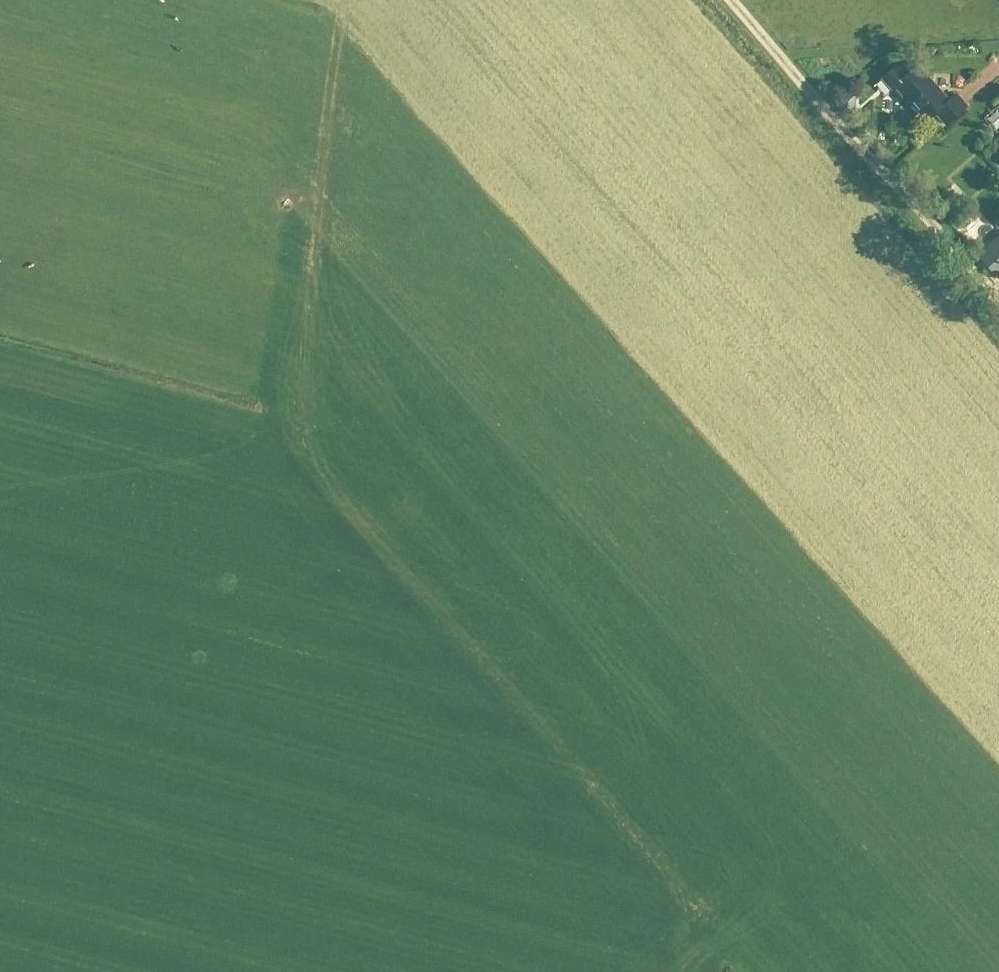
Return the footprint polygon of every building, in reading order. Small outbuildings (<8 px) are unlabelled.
[(916,68),(905,78),(898,70),(894,70),(882,80),(892,91),(895,88),(926,123),(935,115),(946,127),(967,107),(956,96),(948,103),(916,68)] [(991,248),(998,258),(998,241),(991,248)]
